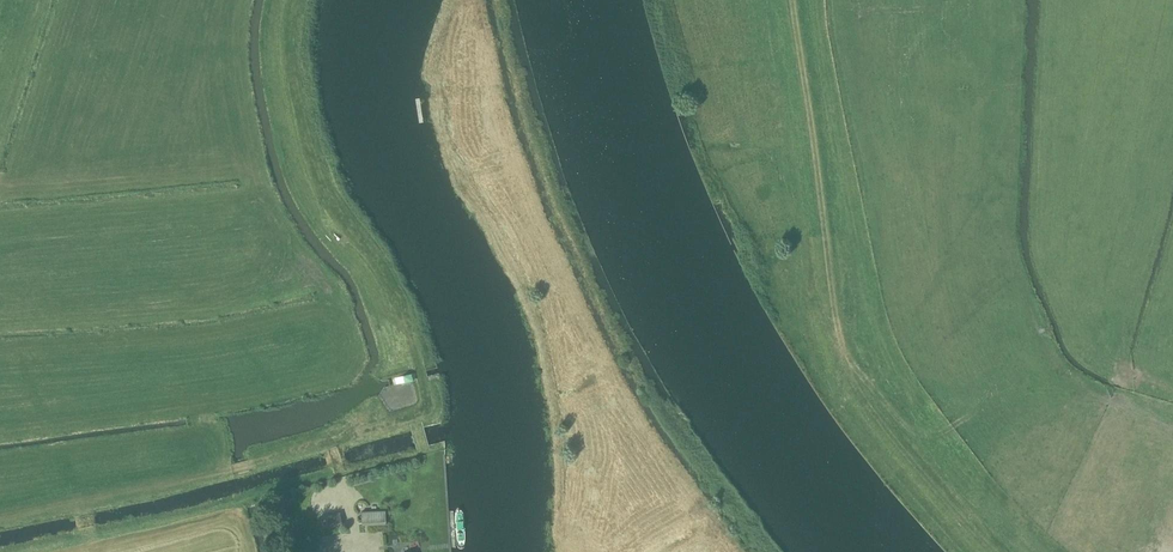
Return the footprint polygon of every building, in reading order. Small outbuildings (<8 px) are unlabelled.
[(405,383),(413,381),(411,374),(403,376),(405,383)] [(364,481),(371,479),(369,472),(362,474),(364,481)] [(385,511),(361,512),(361,523),(386,521),(385,511)] [(323,527),(341,524),(339,513),(320,516),(323,527)]
